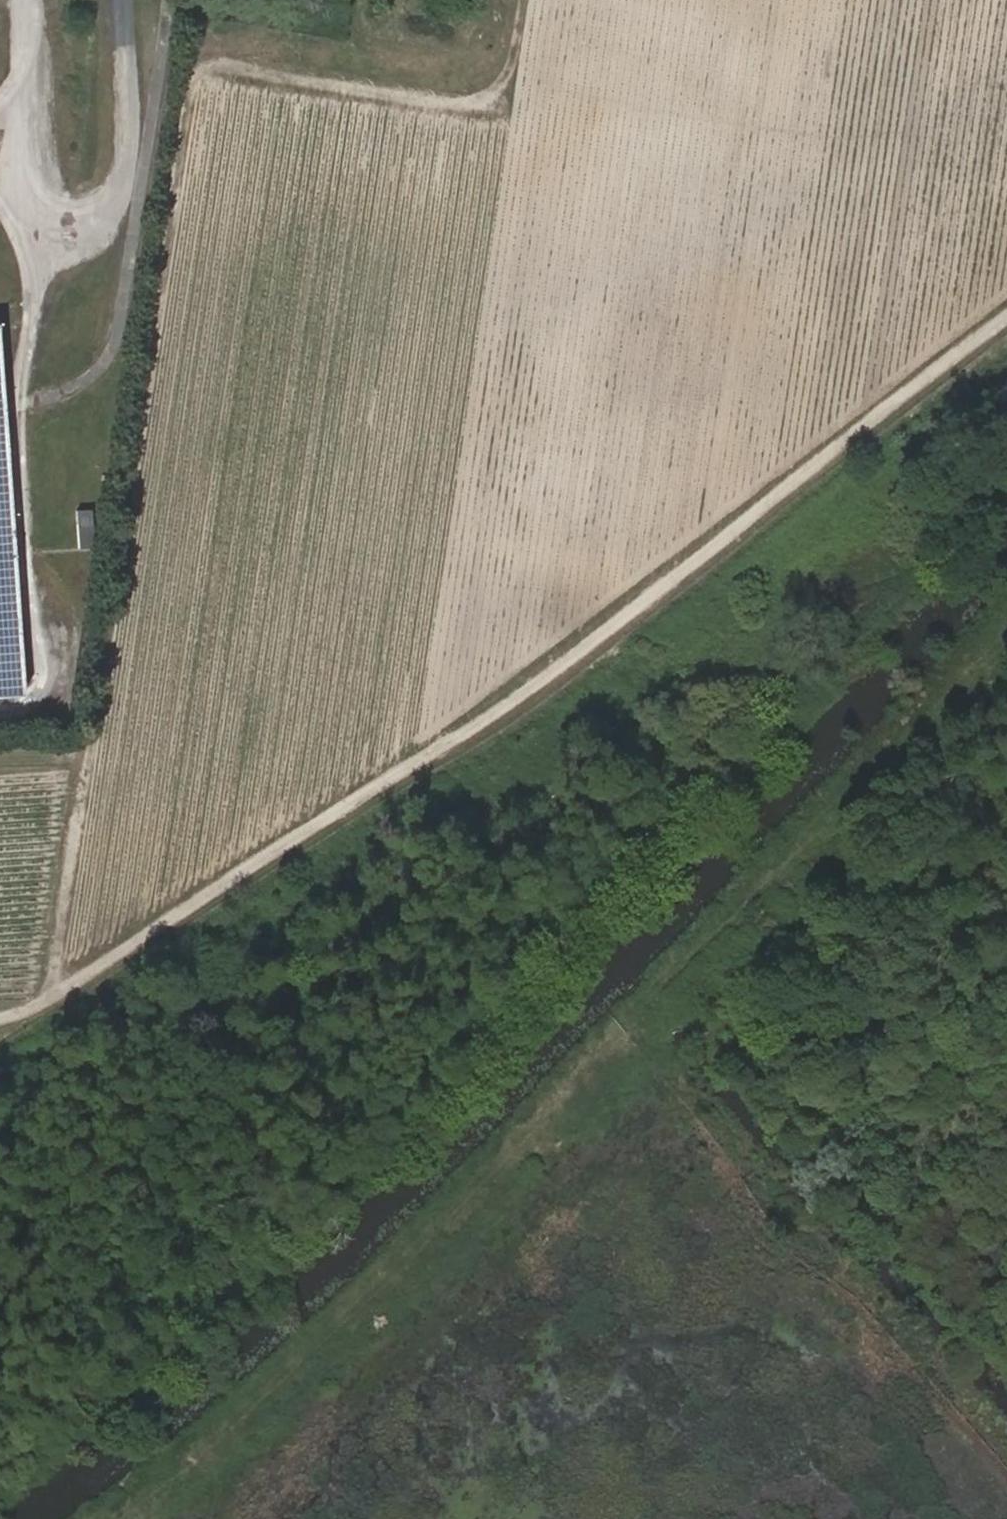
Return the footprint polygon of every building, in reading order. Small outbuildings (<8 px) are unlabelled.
[(18,687),(0,439),(0,688),(18,687)] [(79,545),(94,543),(89,507),(74,509),(79,545)]
